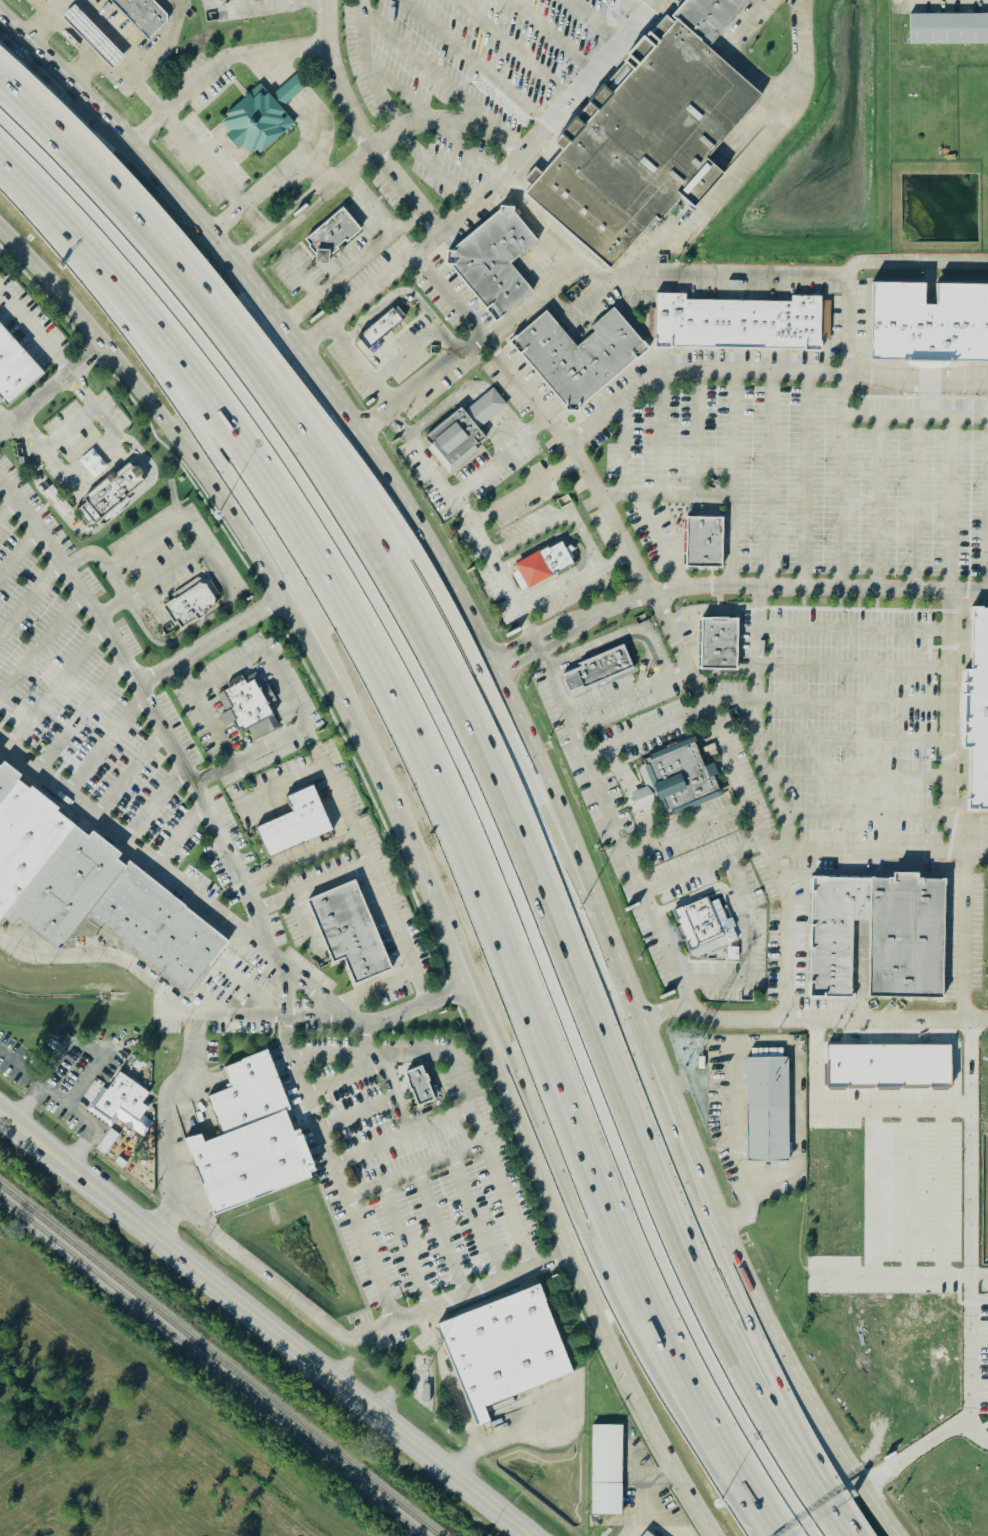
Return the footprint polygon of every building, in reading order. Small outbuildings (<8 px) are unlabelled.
[(149,39),(111,0),(154,0),(167,14),(167,21),(149,39)] [(671,14),(683,0),(749,0),(708,47),(675,19),(671,14)] [(74,4),(124,55),(112,67),(62,16),(74,4)] [(909,13),(987,12),(987,42),(910,43),(909,13)] [(675,19),(708,47),(764,94),(708,159),(724,173),(696,206),(682,194),(660,219),(655,214),(610,267),(525,194),(675,19)] [(271,95),(297,71),(308,83),(282,107),(271,95)] [(258,147),(251,154),(242,145),(239,148),(225,133),(229,130),(221,121),(228,114),(226,112),(259,82),(271,95),(282,107),(295,121),(262,151),(258,147)] [(451,250),(500,209),(500,205),(513,206),(513,210),(537,239),(510,262),(532,289),(496,320),(448,263),(445,263),(447,250),(451,250)] [(316,253),(309,245),(310,244),(305,238),(343,206),(361,228),(346,240),(345,238),(336,245),(338,247),(329,255),(328,262),(315,261),(316,253)] [(937,284),(987,285),(987,362),(867,359),(869,282),(925,284),(925,306),(936,306),(937,284)] [(791,300),(791,295),(821,295),(820,349),(655,346),(656,292),(686,292),(686,299),(791,300)] [(359,335),(391,307),(393,310),(397,306),(405,316),(401,320),(406,325),(374,352),(359,335)] [(566,405),(510,341),(546,310),(577,346),(595,331),(591,325),(613,307),(648,348),(578,407),(578,410),(565,409),(566,405)] [(0,325),(0,401),(6,408),(44,375),(0,325)] [(478,428),(464,411),(493,386),(507,403),(478,428)] [(460,406),(464,411),(478,428),(485,436),(475,445),(478,449),(450,473),(428,447),(432,444),(425,436),(460,406)] [(122,465),(79,498),(100,524),(143,488),(122,465)] [(720,518),(685,518),(685,570),(720,570),(720,518)] [(561,541),(574,563),(557,573),(556,571),(528,587),(527,586),(522,589),(512,573),(515,571),(512,567),(515,565),(515,564),(539,549),(540,550),(547,546),(548,548),(561,541)] [(219,606),(203,580),(162,606),(178,631),(219,606)] [(971,608),(987,608),(987,810),(966,809),(967,749),(961,749),(963,670),(969,671),(971,608)] [(735,670),(735,619),(699,619),(699,670),(735,670)] [(569,698),(634,671),(623,644),(558,671),(569,698)] [(277,729),(252,677),(215,694),(224,713),(219,716),(224,727),(234,723),(238,733),(246,729),(252,741),(277,729)] [(646,786),(638,766),(646,763),(644,758),(650,756),(649,754),(695,736),(707,765),(714,763),(719,775),(714,777),(719,790),(722,789),(724,794),(673,814),(673,813),(667,815),(665,810),(662,811),(657,796),(654,798),(656,802),(653,803),(646,786)] [(3,917),(0,920),(0,766),(125,866),(129,861),(229,942),(187,992),(89,913),(61,948),(57,949),(19,918),(13,925),(3,917)] [(267,859),(331,831),(311,786),(283,798),(290,815),(255,830),(267,859)] [(653,803),(638,809),(631,792),(646,786),(653,803)] [(945,879),(942,997),(869,996),(870,921),(852,921),(851,997),(809,996),(812,876),(894,878),(894,873),(917,873),(917,878),(945,879)] [(354,880),(391,968),(354,984),(343,958),(333,963),(307,900),(354,880)] [(707,895),(710,902),(716,900),(724,918),(729,916),(735,931),(724,936),(727,944),(693,958),(690,950),(689,951),(684,940),(680,941),(674,926),(678,925),(671,910),(681,906),(707,895)] [(952,1089),(830,1088),(830,1046),(952,1046),(952,1089)] [(751,1047),(783,1048),(783,1057),(788,1057),(788,1142),(792,1142),(792,1152),(788,1152),(788,1162),(747,1162),(747,1057),(751,1057),(751,1047)] [(312,1178),(213,1216),(184,1139),(200,1134),(204,1142),(222,1135),(207,1096),(230,1087),(223,1067),(267,1050),(291,1110),(285,1112),(293,1133),(299,1130),(315,1172),(309,1174),(312,1178)] [(403,1075),(420,1068),(424,1078),(426,1077),(428,1083),(426,1084),(434,1102),(417,1109),(403,1075)] [(118,1071),(149,1093),(141,1104),(148,1108),(143,1115),(152,1122),(143,1135),(118,1116),(111,1125),(88,1111),(118,1071)] [(537,1290),(571,1374),(485,1408),(488,1423),(476,1428),(435,1327),(537,1290)] [(592,1425),(623,1425),(622,1515),(591,1514),(592,1425)]
